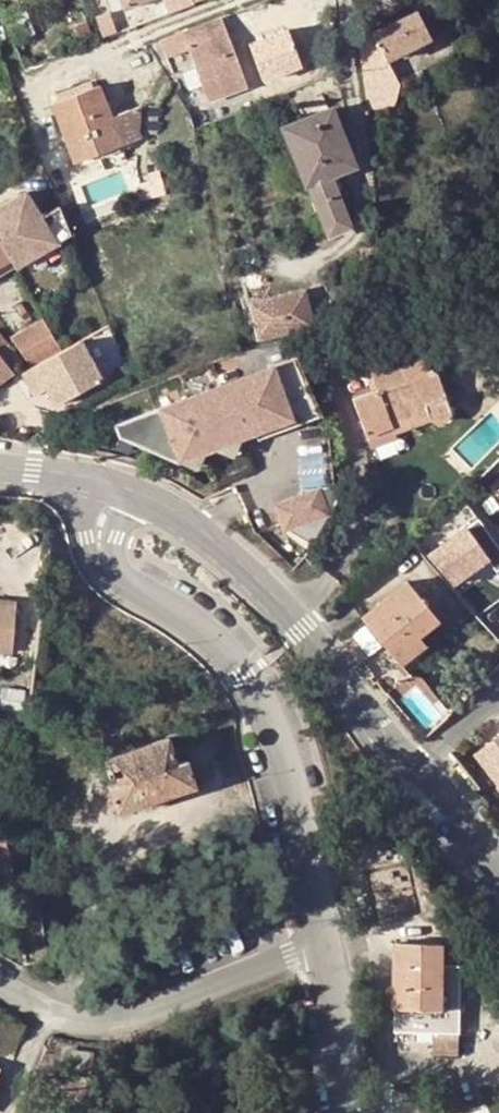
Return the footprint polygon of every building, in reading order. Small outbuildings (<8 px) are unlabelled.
[(358,40),(362,61),(370,110),(396,104),(399,86),(387,61),(413,46),(430,37),(416,10),(358,40)] [(106,16),(96,20),(98,25),(107,22),(106,16)] [(184,33),(209,100),(248,86),(223,19),(184,33)] [(118,139),(121,145),(123,151),(145,143),(141,133),(159,134),(161,106),(144,105),(112,117),(100,85),(53,103),(75,162),(100,153),(98,147),(118,139)] [(308,184),(329,235),(352,226),(330,175),(356,165),(332,107),(283,126),(307,185),(308,184)] [(98,147),(100,153),(121,145),(118,139),(98,147)] [(133,188),(136,197),(152,192),(149,183),(133,188)] [(11,258),(15,267),(72,234),(61,206),(42,217),(26,190),(0,206),(0,240),(11,258)] [(11,258),(0,240),(0,264),(11,258)] [(364,256),(380,251),(380,246),(363,251),(364,256)] [(380,251),(364,256),(366,264),(380,258),(380,251)] [(0,264),(0,276),(15,267),(11,258),(0,264)] [(250,301),(259,337),(271,335),(311,325),(302,289),(250,301)] [(400,318),(398,311),(375,318),(376,323),(377,324),(400,318)] [(27,327),(47,358),(62,350),(43,318),(27,327)] [(376,323),(375,318),(356,323),(357,328),(376,323)] [(32,367),(47,358),(27,327),(11,336),(32,367)] [(112,364),(126,359),(114,329),(100,334),(112,364)] [(2,357),(11,368),(22,360),(0,333),(0,355),(2,357)] [(32,367),(23,372),(37,394),(49,387),(58,403),(102,377),(80,339),(62,350),(47,358),(32,367)] [(428,372),(436,369),(428,350),(421,353),(428,372)] [(428,410),(431,419),(432,420),(434,421),(437,422),(439,422),(441,422),(444,421),(446,420),(447,419),(449,417),(450,415),(451,413),(452,411),(436,369),(428,372),(421,353),(371,371),(378,389),(354,398),(370,442),(395,432),(392,423),(428,410)] [(11,368),(2,357),(0,355),(0,383),(15,372),(11,368)] [(291,428),(323,416),(322,411),(298,357),(269,368),(240,378),(236,380),(255,433),(258,440),(263,438),(291,428)] [(255,433),(236,380),(223,385),(242,439),(255,433)] [(242,439),(223,385),(115,425),(119,435),(150,449),(155,441),(169,436),(178,462),(210,450),(213,449),(242,439)] [(392,423),(395,432),(431,419),(428,410),(392,423)] [(395,432),(370,442),(372,447),(397,437),(395,432)] [(155,441),(150,449),(178,462),(169,436),(155,441)] [(233,460),(242,439),(213,449),(233,460)] [(199,471),(210,450),(178,462),(199,471)] [(334,496),(334,485),(302,489),(300,495),(273,505),(281,526),(313,544),(334,496)] [(438,547),(460,578),(488,558),(497,571),(498,569),(498,545),(480,518),(438,547)] [(395,655),(419,635),(439,619),(407,581),(363,618),(394,656),(395,655)] [(14,651),(16,601),(0,600),(0,650),(14,651)] [(402,663),(426,645),(419,635),(395,655),(402,663)] [(395,655),(394,656),(385,664),(401,683),(412,675),(402,663),(395,655)] [(469,752),(498,790),(498,729),(469,752)] [(177,760),(168,734),(107,754),(117,780),(107,783),(117,812),(197,786),(187,756),(177,760)] [(445,963),(446,941),(398,939),(396,1028),(435,1029),(469,1031),(471,1000),(459,1000),(459,964),(445,963)] [(488,995),(498,1014),(498,989),(488,995)] [(469,1052),(469,1031),(435,1029),(434,1051),(469,1052)] [(498,1086),(498,1051),(474,1062),(488,1092),(498,1086)]
